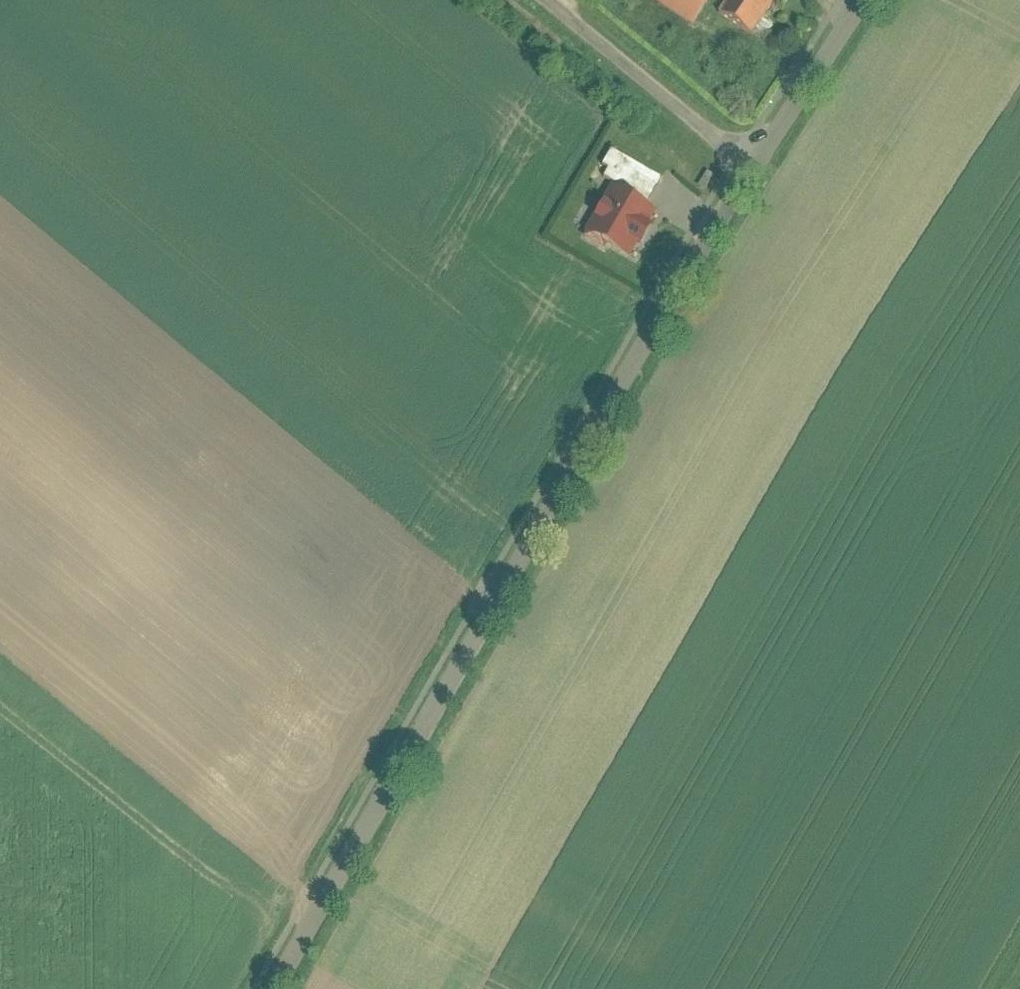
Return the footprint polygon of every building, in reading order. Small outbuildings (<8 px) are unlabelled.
[(691,24),(707,0),(655,0),(691,24)] [(776,0),(726,0),(714,19),(751,41),(776,0)] [(623,255),(655,203),(618,181),(587,233),(623,255)]
